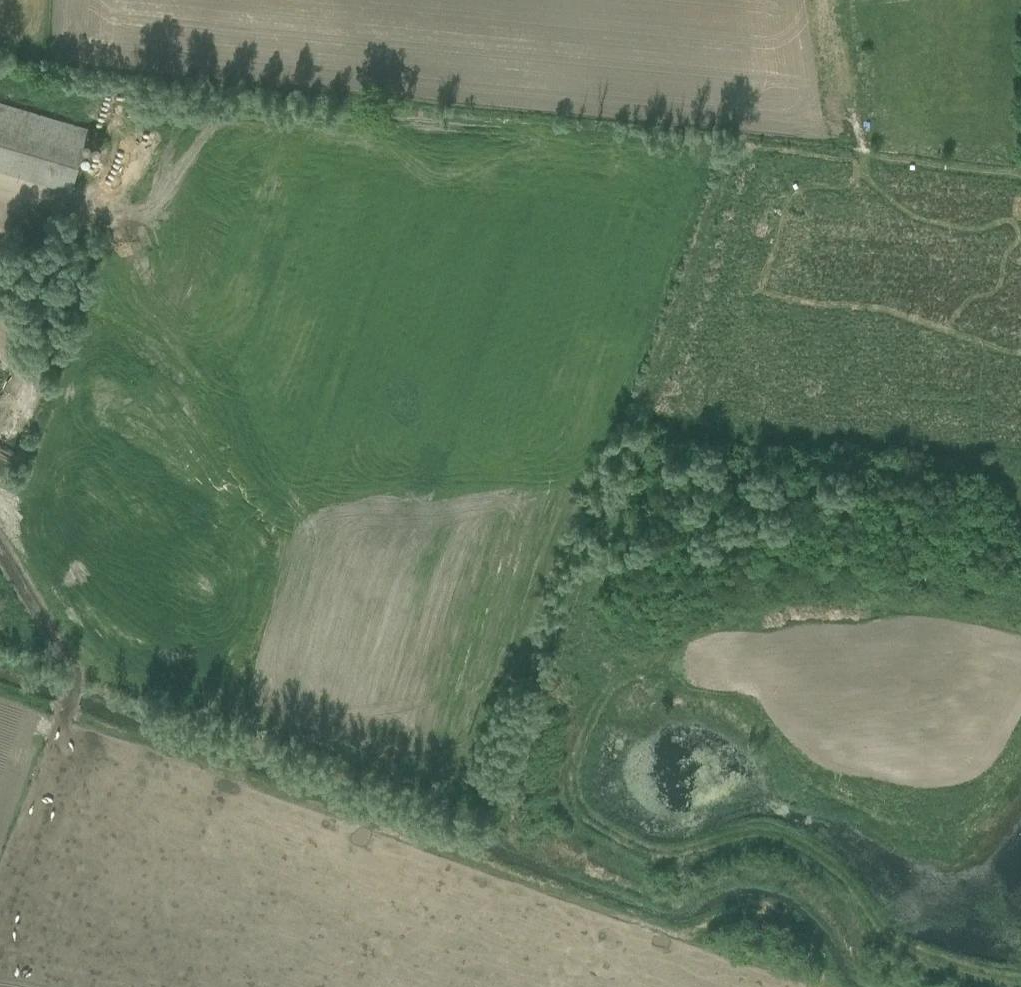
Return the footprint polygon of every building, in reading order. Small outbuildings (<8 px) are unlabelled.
[(72,190),(90,129),(0,102),(0,169),(72,190)]
